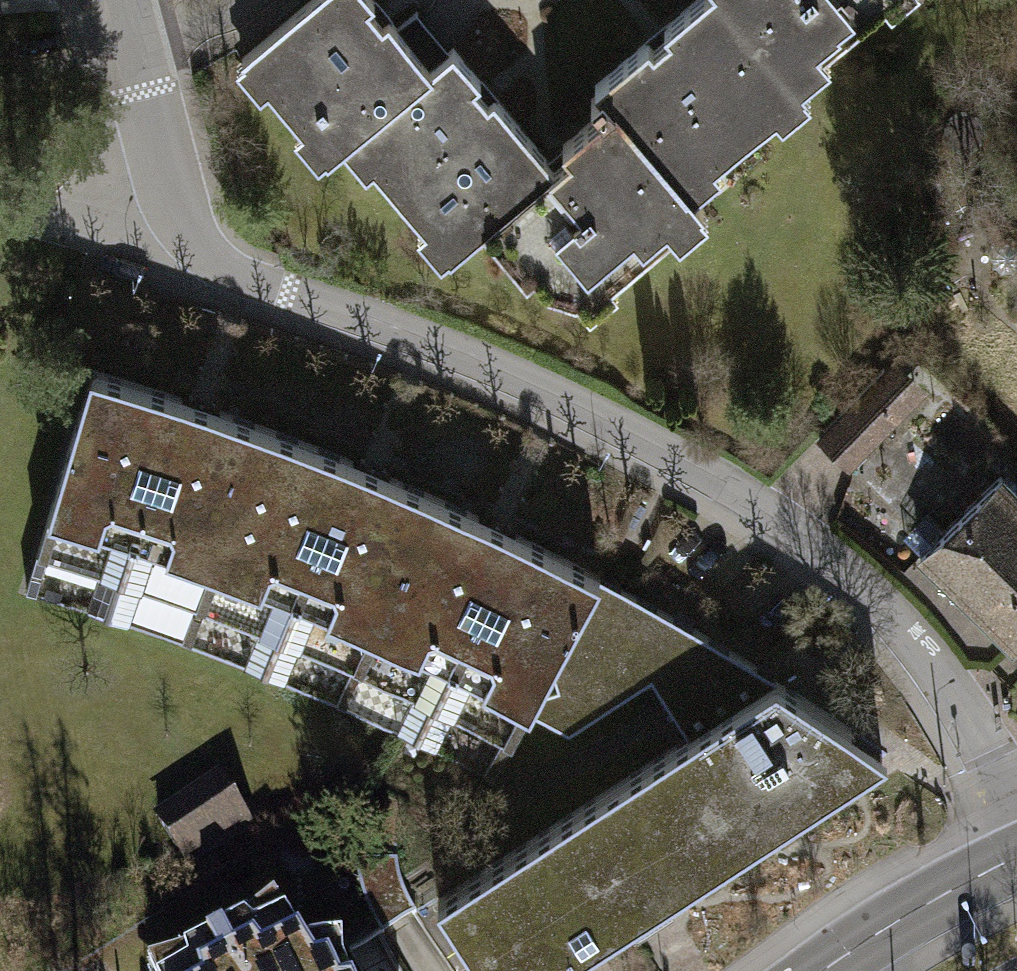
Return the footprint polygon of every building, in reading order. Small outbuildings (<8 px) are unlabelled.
[(250,51),(274,79),(264,88),(301,130),(309,123),(332,150),(354,131),(429,65),(387,16),(381,21),(366,4),(370,0),(309,0),(250,51)] [(596,80),(602,86),(682,178),(708,156),(715,164),(776,110),(769,103),(798,78),(789,68),(730,0),(694,0),(664,26),(669,32),(654,45),(647,37),(596,80)] [(789,68),(815,46),(822,54),(883,1),(883,0),(730,0),(789,68)] [(429,65),(354,131),(378,159),(369,167),(424,230),(431,224),(454,251),(479,228),(552,165),(491,95),(486,100),(473,85),(480,79),(451,46),(429,65)] [(552,165),(479,228),(525,281),(532,275),(545,290),(572,301),(601,276),(610,286),(673,232),(665,223),(697,196),(682,178),(602,86),(589,97),(600,111),(562,144),(568,151),(552,165)] [(894,357),(820,432),(849,460),(922,384),(894,357)] [(261,422),(87,366),(21,586),(34,591),(46,553),(96,569),(83,607),(126,621),(138,583),(190,599),(177,638),(185,644),(199,604),(261,422)] [(433,495),(261,422),(199,604),(256,626),(243,662),(282,679),(298,642),(347,663),(332,702),(340,706),(357,667),(433,495)] [(920,554),(1012,647),(1016,641),(1016,497),(998,477),(920,554)] [(599,575),(433,495),(357,667),(411,692),(394,728),(435,746),(450,712),(498,737),(481,771),(493,778),(530,707),(599,575)] [(599,575),(530,707),(567,730),(649,674),(686,732),(773,675),(599,575)] [(686,732),(436,896),(486,970),(549,970),(625,921),(884,751),(830,714),(773,675),(686,732)] [(221,772),(154,815),(190,872),(257,829),(221,772)] [(319,949),(304,951),(285,920),(252,934),(244,926),(184,957),(187,968),(182,970),(330,970),(319,949)]
